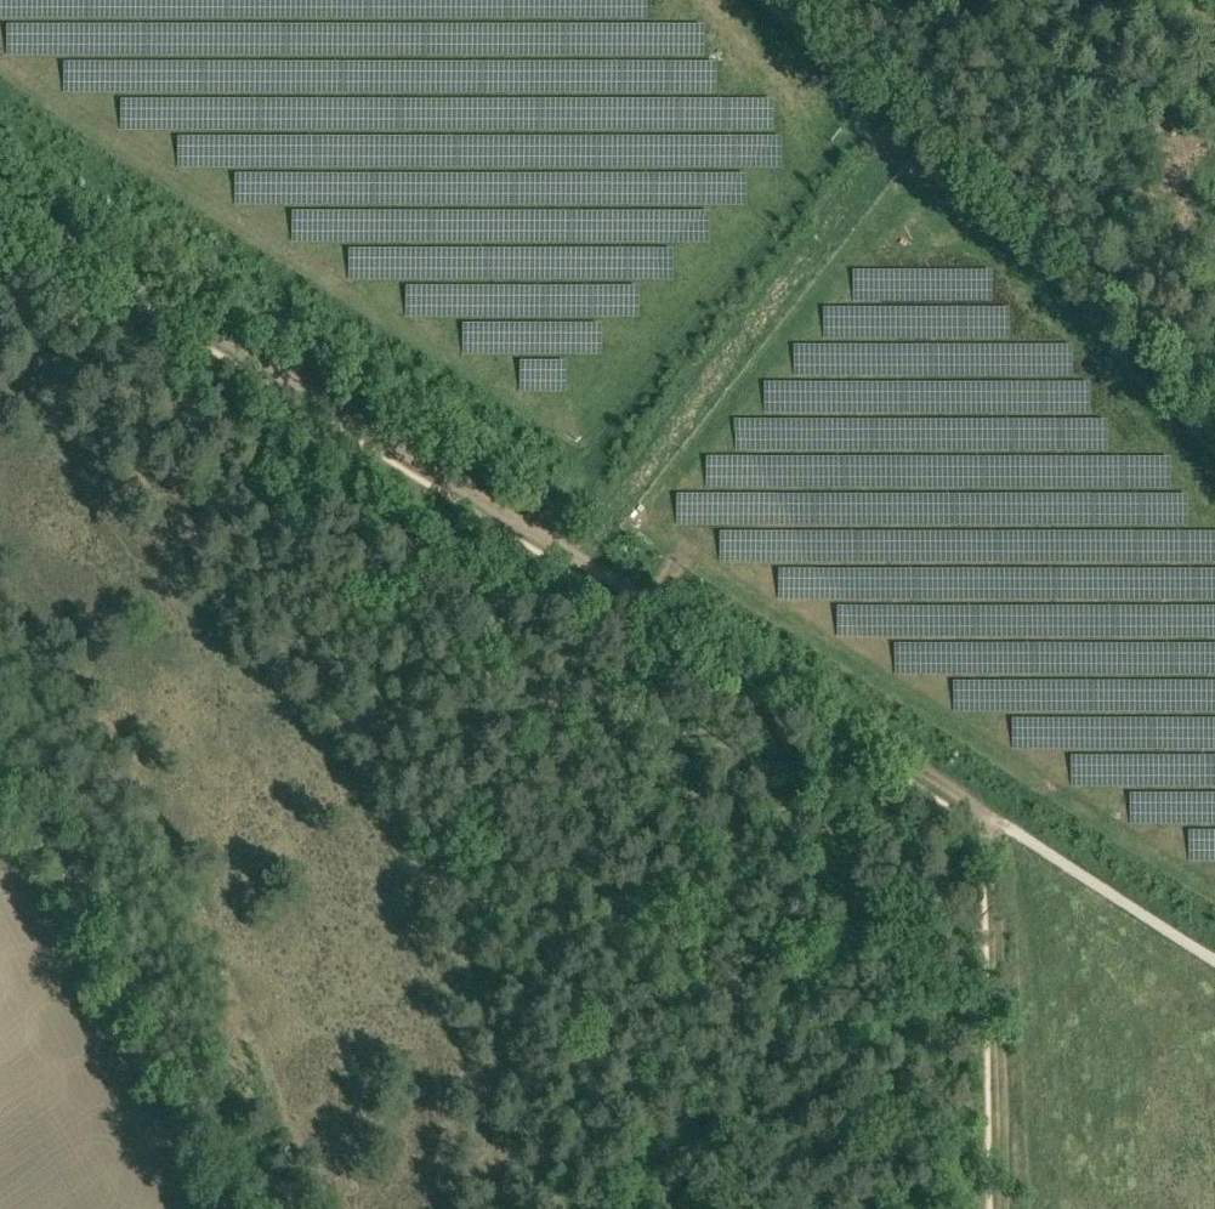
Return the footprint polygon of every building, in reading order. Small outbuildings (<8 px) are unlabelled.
[(1188,533),(1188,560),(1214,561),(1214,533),(1188,533)]
